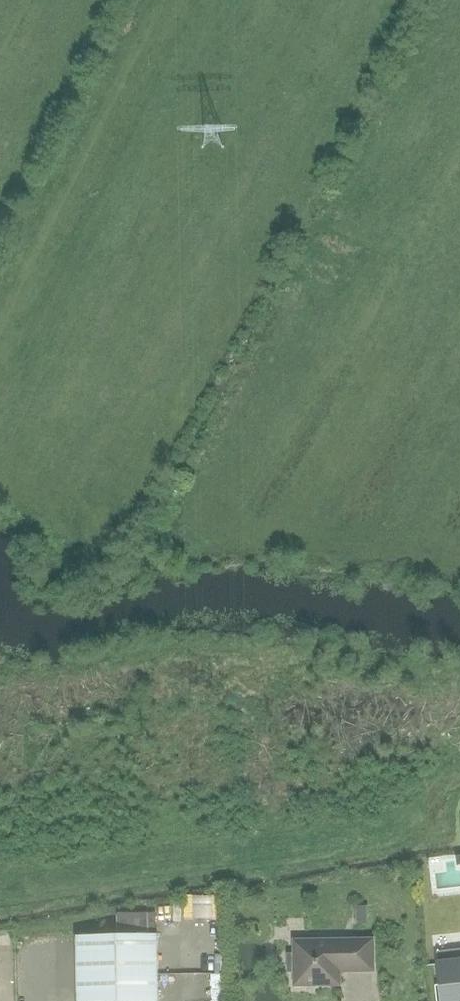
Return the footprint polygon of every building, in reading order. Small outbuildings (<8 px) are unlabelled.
[(367,922),(367,905),(355,905),(355,922),(367,922)] [(148,913),(117,913),(118,935),(148,935),(148,913)] [(118,976),(118,956),(118,935),(77,936),(78,977),(118,976)] [(159,975),(158,935),(148,935),(118,935),(118,956),(118,976),(159,975)] [(294,940),(294,954),(288,954),(288,973),(294,973),(295,987),(308,986),(308,984),(339,984),(339,976),(344,970),(349,970),(372,970),(372,941),(303,942),(303,940),(294,940)] [(438,964),(442,1000),(459,1000),(459,962),(438,964)] [(159,975),(118,976),(119,996),(119,1000),(159,1000),(159,975)] [(119,996),(118,976),(78,977),(78,997),(119,996)]
